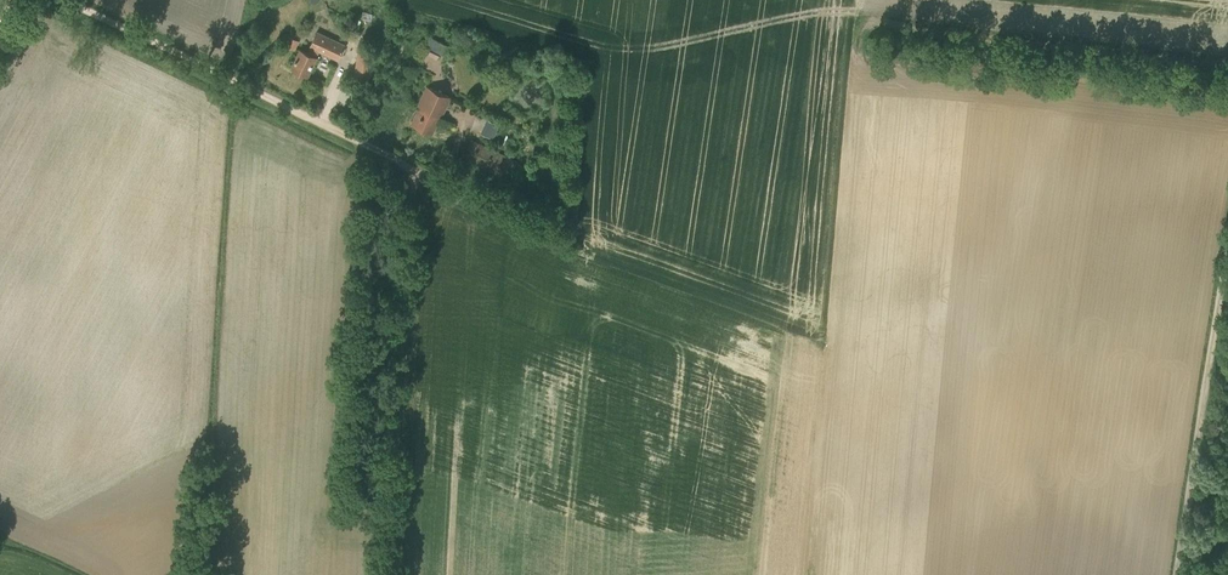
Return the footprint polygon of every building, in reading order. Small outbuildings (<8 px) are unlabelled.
[(309,46),(310,47),(307,53),(301,50),(291,68),(307,76),(319,52),(338,61),(346,44),(317,30),(309,46)] [(289,34),(286,45),(298,48),(301,37),(289,34)] [(451,45),(430,35),(425,46),(446,56),(451,45)] [(357,50),(353,79),(372,81),(375,52),(357,50)] [(417,106),(419,107),(440,116),(442,117),(452,96),(428,85),(417,106)] [(419,107),(412,122),(433,132),(440,116),(419,107)] [(488,117),(482,131),(496,137),(502,123),(488,117)] [(472,139),(467,149),(513,170),(518,161),(472,139)] [(513,170),(467,149),(463,158),(509,179),(513,170)]
